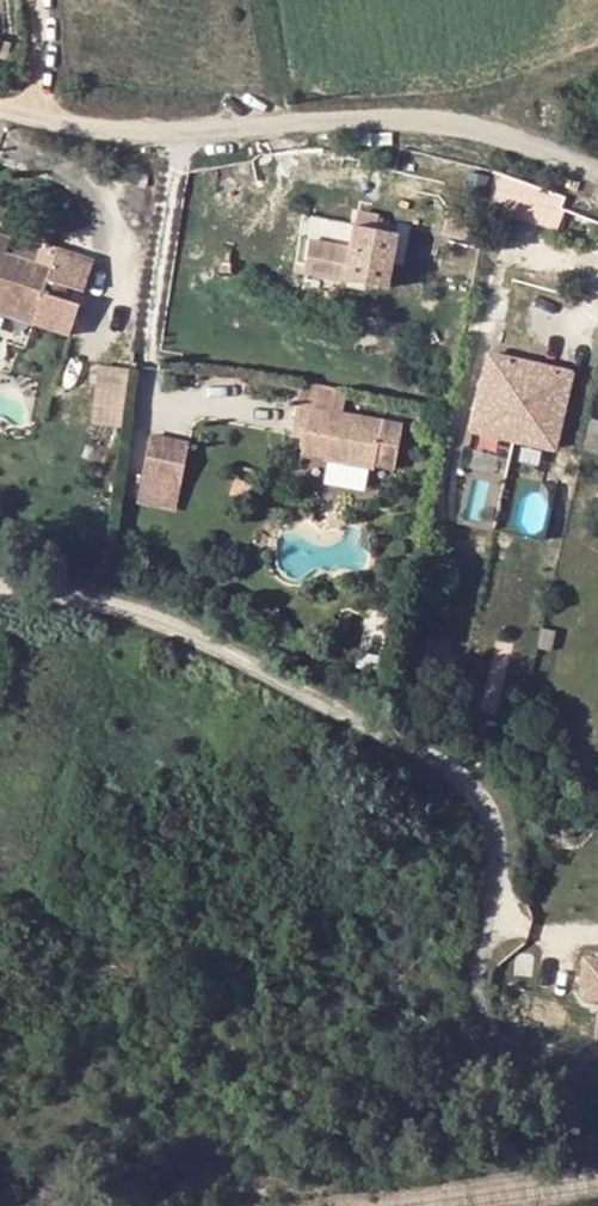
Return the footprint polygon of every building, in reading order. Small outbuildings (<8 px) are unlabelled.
[(396,254),(401,232),(380,229),(382,216),(362,213),(360,225),(311,216),(306,241),(299,272),(308,273),(390,288),(396,254)] [(95,263),(58,250),(51,271),(5,256),(10,240),(0,237),(0,305),(37,317),(34,325),(70,337),(80,306),(60,299),(44,294),(49,281),(65,286),(84,293),(95,263)] [(65,286),(49,281),(44,294),(60,299),(65,286)] [(0,305),(0,314),(34,325),(37,317),(0,305)] [(555,451),(572,365),(483,347),(466,433),(555,451)] [(98,361),(90,421),(120,425),(128,365),(98,361)] [(312,410),(310,422),(308,437),(305,454),(327,457),(326,461),(377,470),(378,466),(398,470),(406,425),(336,413),(340,390),(304,383),(300,408),(312,410)] [(301,435),(308,437),(310,422),(303,421),(301,435)] [(137,501),(178,507),(189,436),(147,430),(137,501)] [(251,485),(237,480),(234,489),(248,494),(251,485)] [(579,1000),(597,1001),(597,957),(583,955),(579,1000)]
